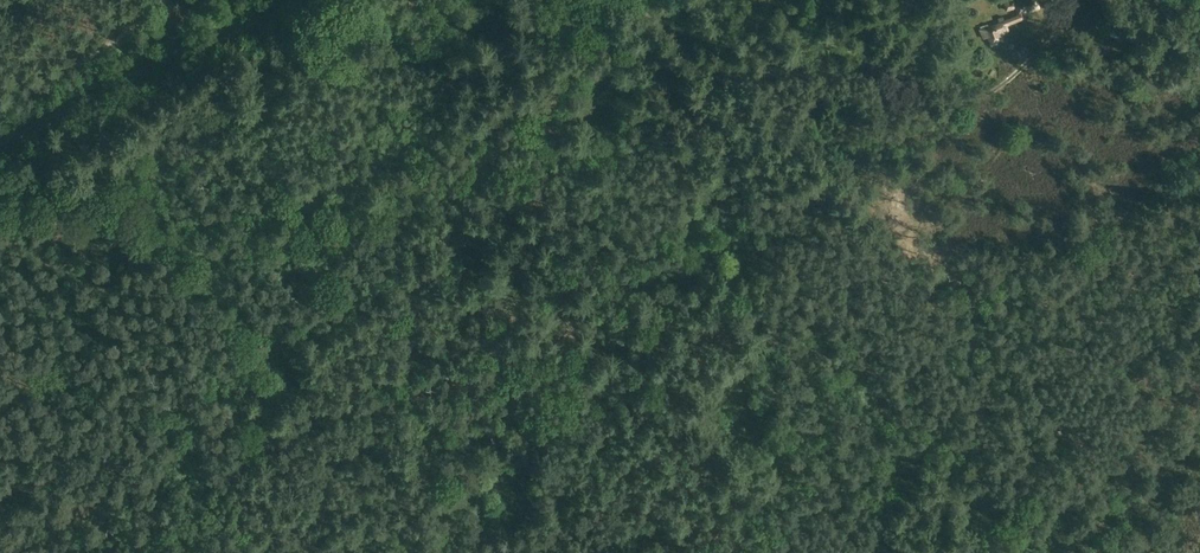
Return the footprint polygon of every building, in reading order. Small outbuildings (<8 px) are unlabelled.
[(1022,14),(1038,8),(1035,0),(1019,0),(1012,2),(1012,1),(1004,3),(1007,9),(1015,6),(1018,14),(1004,19),(1003,15),(998,17),(999,21),(989,26),(987,23),(985,24),(986,27),(980,29),(984,38),(988,36),(991,45),(996,43),(996,41),(1002,38),(1000,33),(1007,30),(1005,25),(1023,17),(1022,14)]
